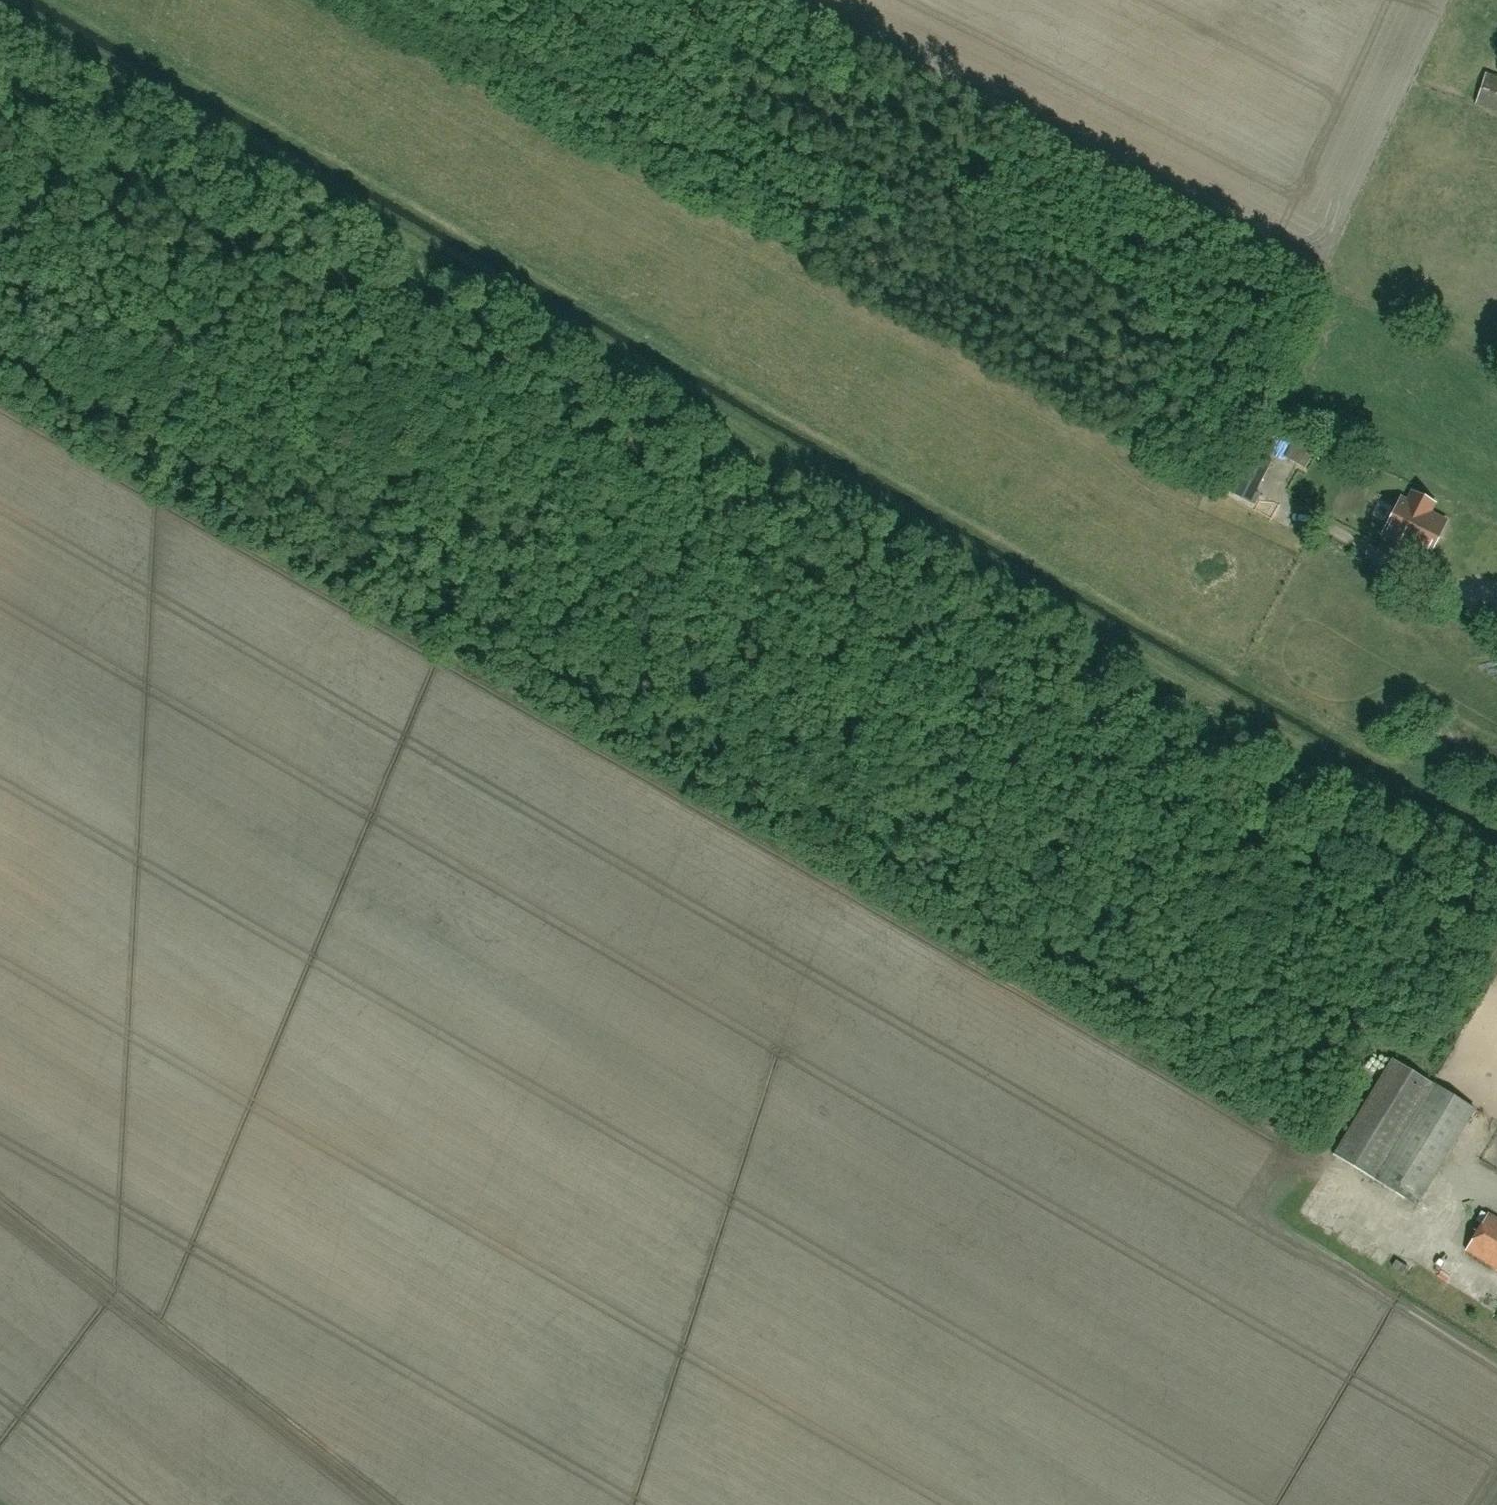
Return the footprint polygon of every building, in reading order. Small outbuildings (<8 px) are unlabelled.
[(1486,72),(1475,104),(1496,111),(1496,76),(1486,72)] [(1227,479),(1223,487),(1255,503),(1260,493),(1257,491),(1272,462),(1267,460),(1252,452),(1248,451),(1246,450),(1231,481),(1227,479)] [(1382,533),(1426,557),(1446,520),(1427,510),(1432,501),(1414,492),(1409,500),(1401,496),(1382,533)] [(1391,1058),(1333,1154),(1415,1204),(1473,1108),(1391,1058)] [(1488,1213),(1483,1221),(1483,1222),(1474,1237),(1466,1251),(1496,1269),(1496,1219),(1488,1213)]
